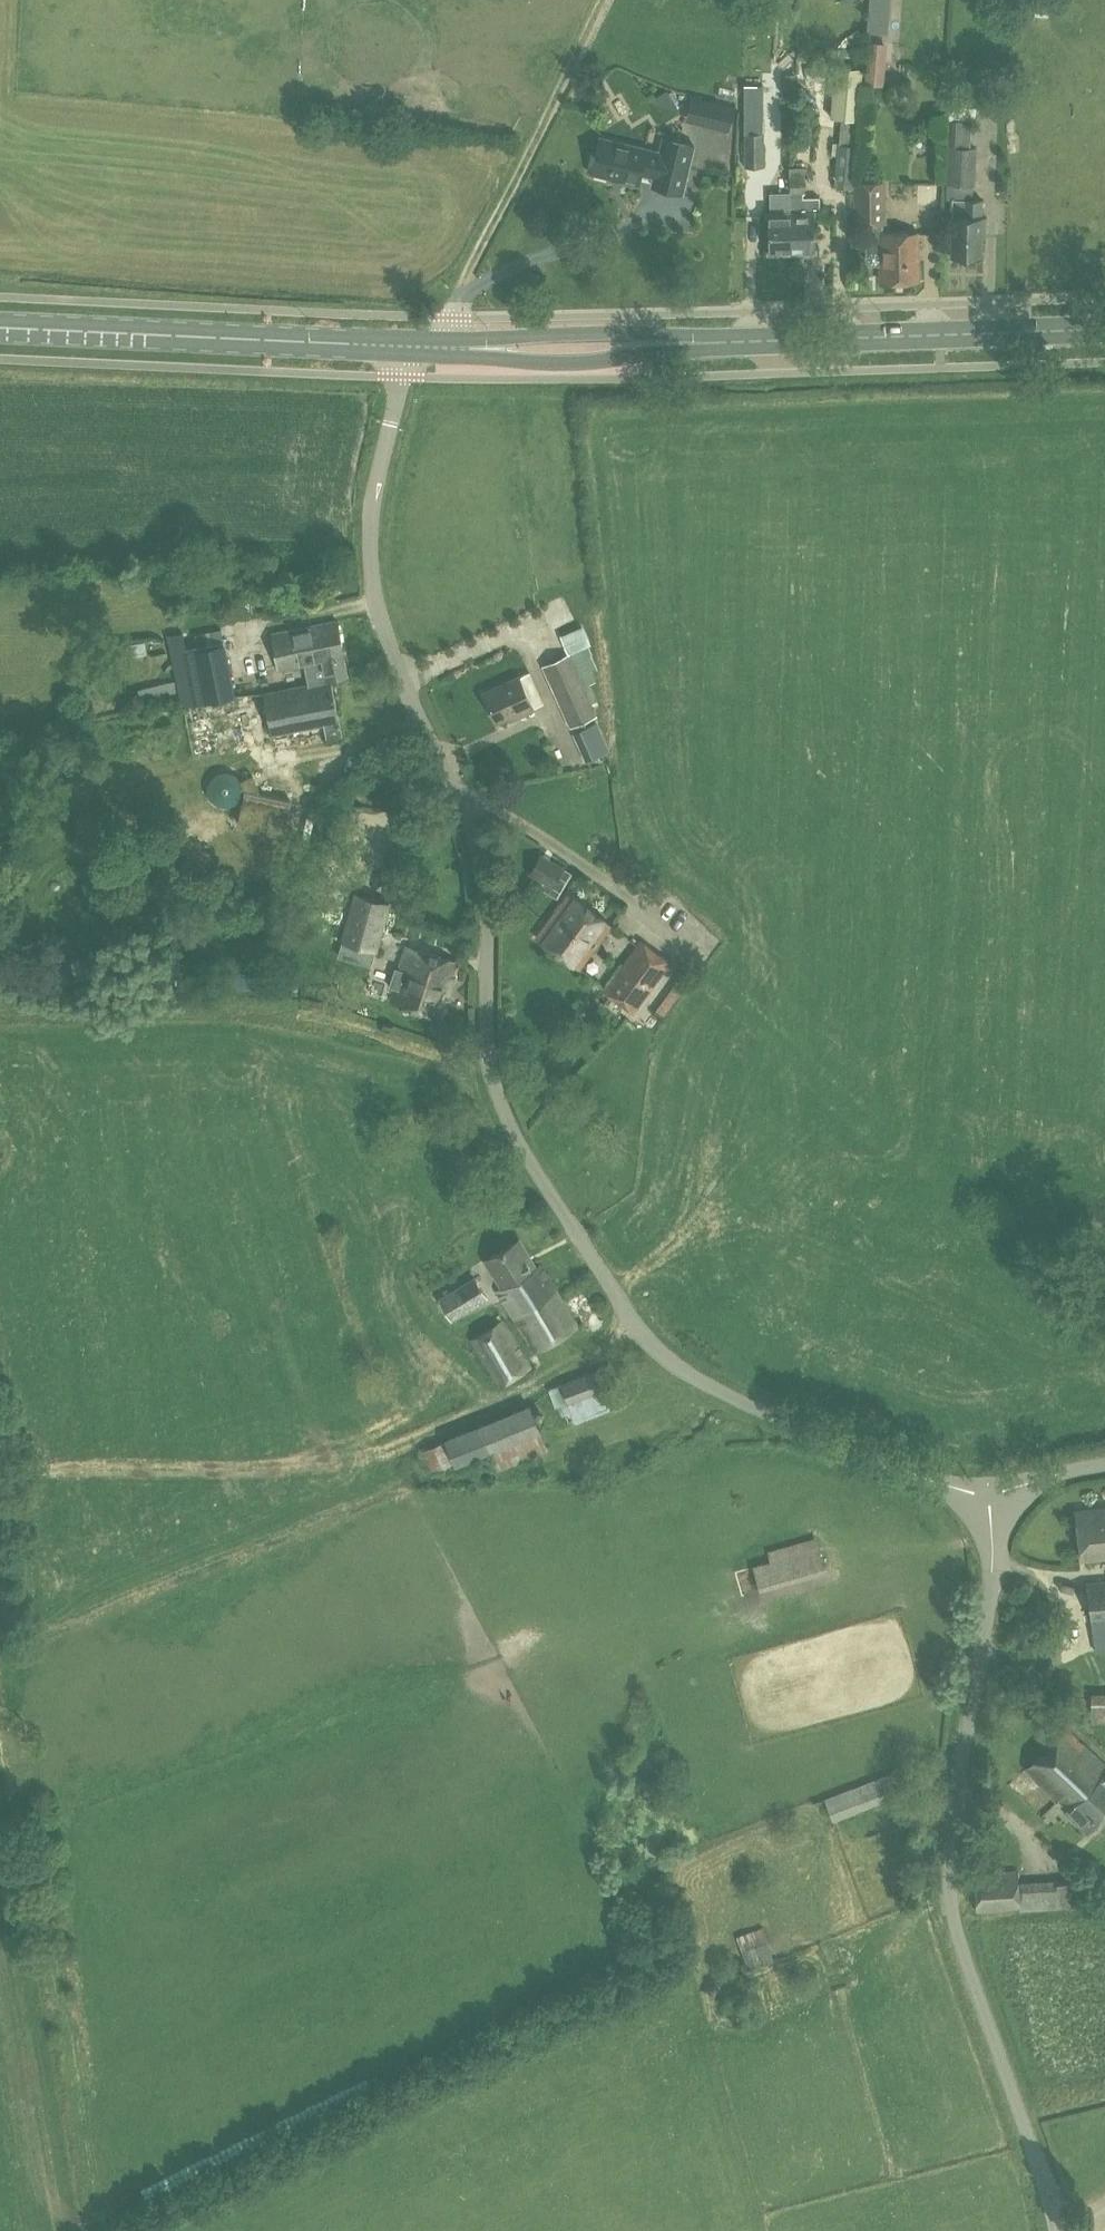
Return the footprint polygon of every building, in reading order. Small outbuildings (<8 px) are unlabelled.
[(883,84),(886,44),(869,43),(866,83),(883,84)] [(811,63),(803,72),(818,86),(827,77),(811,63)] [(835,67),(831,116),(842,117),(859,119),(862,69),(835,67)] [(781,92),(795,93),(795,74),(782,74),(781,92)] [(763,85),(745,85),(745,133),(764,133),(763,85)] [(667,89),(652,99),(655,104),(670,108),(676,104),(667,89)] [(735,106),(693,96),(687,121),(728,132),(735,106)] [(960,98),(960,106),(972,107),(973,99),(960,98)] [(947,106),(946,118),(950,118),(971,119),(976,119),(976,107),(972,107),(960,106),(947,106)] [(859,119),(842,117),(840,142),(858,144),(859,119)] [(764,133),(745,133),(746,168),(765,168),(764,133)] [(601,138),(592,172),(638,183),(640,176),(653,180),(652,184),(683,191),(694,145),(663,137),(659,155),(646,152),(647,149),(601,138)] [(858,144),(840,142),(838,142),(834,186),(854,188),(858,144)] [(947,183),(974,184),(976,148),(949,146),(947,183)] [(791,213),(792,250),(815,250),(814,215),(821,215),(820,196),(805,197),(804,167),(790,167),(790,175),(789,175),(790,193),(790,198),(790,213),(791,213)] [(856,183),(854,223),(885,222),(885,182),(856,183)] [(929,209),(947,210),(948,193),(930,192),(929,209)] [(770,251),(792,250),(791,213),(790,213),(790,198),(790,193),(770,193),(771,212),(769,213),(770,251)] [(983,199),(973,199),(954,199),(953,216),(952,216),(952,254),(982,254),(982,236),(986,236),(986,217),(983,217),(983,199)] [(870,236),(866,239),(866,260),(870,265),(882,265),(883,281),(919,280),(917,233),(881,234),(881,235),(870,236)] [(307,668),(310,683),(331,679),(348,676),(338,620),(271,633),(279,673),(307,668)] [(562,635),(570,653),(593,705),(598,703),(589,682),(595,679),(582,648),(592,644),(584,625),(562,635)] [(156,638),(159,654),(172,653),(173,653),(186,650),(183,632),(156,638)] [(186,650),(173,653),(184,708),(208,704),(232,699),(236,698),(224,642),(186,650)] [(593,705),(570,653),(542,665),(570,727),(597,715),(593,705)] [(530,672),(484,692),(496,721),(518,712),(520,714),(533,708),(528,696),(538,692),(530,672)] [(331,679),(310,683),(310,684),(263,693),(271,734),(325,724),(339,721),(331,679)] [(593,725),(574,734),(580,748),(597,740),(599,739),(593,725)] [(580,748),(578,749),(584,763),(604,754),(597,740),(580,748)] [(591,771),(593,784),(602,783),(599,769),(591,771)] [(244,791),(244,788),(245,787),(246,790),(248,790),(246,801),(249,805),(251,809),(252,814),(253,819),(253,824),(259,825),(258,826),(281,830),(288,800),(291,801),(291,799),(259,792),(253,775),(252,776),(253,778),(243,781),(243,783),(241,780),(239,777),(237,774),(234,772),(231,771),(227,770),(224,770),(220,771),(217,772),(214,774),(212,777),(210,780),(208,783),(208,786),(208,790),(208,793),(210,797),(211,800),(214,802),(217,804),(220,806),(223,806),(227,806),(230,806),(234,805),(237,803),(239,800),(241,798),(243,794),(244,791)] [(529,873),(553,888),(565,867),(541,853),(529,873)] [(343,940),(378,949),(391,902),(356,893),(343,940)] [(537,937),(579,968),(611,924),(569,893),(537,937)] [(603,990),(634,1013),(671,962),(640,939),(603,990)] [(395,1002),(443,1017),(459,962),(409,947),(401,971),(404,972),(395,1002)] [(653,1013),(662,1019),(690,981),(681,974),(653,1013)] [(537,1268),(520,1239),(486,1259),(503,1288),(499,1290),(534,1350),(577,1325),(541,1265),(537,1268)] [(440,1297),(453,1318),(488,1297),(475,1276),(440,1297)] [(470,1338),(498,1386),(532,1365),(505,1318),(470,1338)] [(550,1389),(556,1407),(568,1403),(574,1417),(608,1405),(602,1390),(618,1384),(612,1366),(550,1389)] [(446,1440),(455,1464),(456,1465),(489,1452),(541,1431),(531,1404),(446,1439),(446,1440)] [(548,1449),(541,1431),(489,1452),(496,1470),(548,1449)] [(455,1464),(446,1440),(422,1450),(431,1474),(455,1464)] [(1080,1560),(1104,1558),(1104,1507),(1074,1511),(1080,1560)] [(755,1565),(761,1588),(826,1571),(819,1547),(755,1565)] [(1104,1620),(1104,1580),(1086,1582),(1090,1621),(1091,1621),(1104,1620)] [(1091,1621),(1095,1652),(1104,1651),(1104,1620),(1091,1621)] [(1091,1700),(1091,1722),(1091,1723),(1104,1723),(1104,1696),(1091,1696),(1091,1700)] [(1086,1831),(1104,1812),(1104,1763),(1069,1727),(1025,1769),(1086,1831)] [(825,1798),(832,1821),(896,1795),(888,1774),(825,1798)] [(1019,1909),(1018,1881),(1018,1870),(973,1871),(977,1911),(1019,1909)] [(1058,1880),(1018,1881),(1019,1909),(1019,1911),(1088,1907),(1087,1880),(1058,1882),(1058,1880)] [(737,1936),(741,1949),(768,1942),(769,1941),(763,1926),(737,1936)] [(768,1942),(741,1949),(747,1968),(774,1960),(768,1942)]
